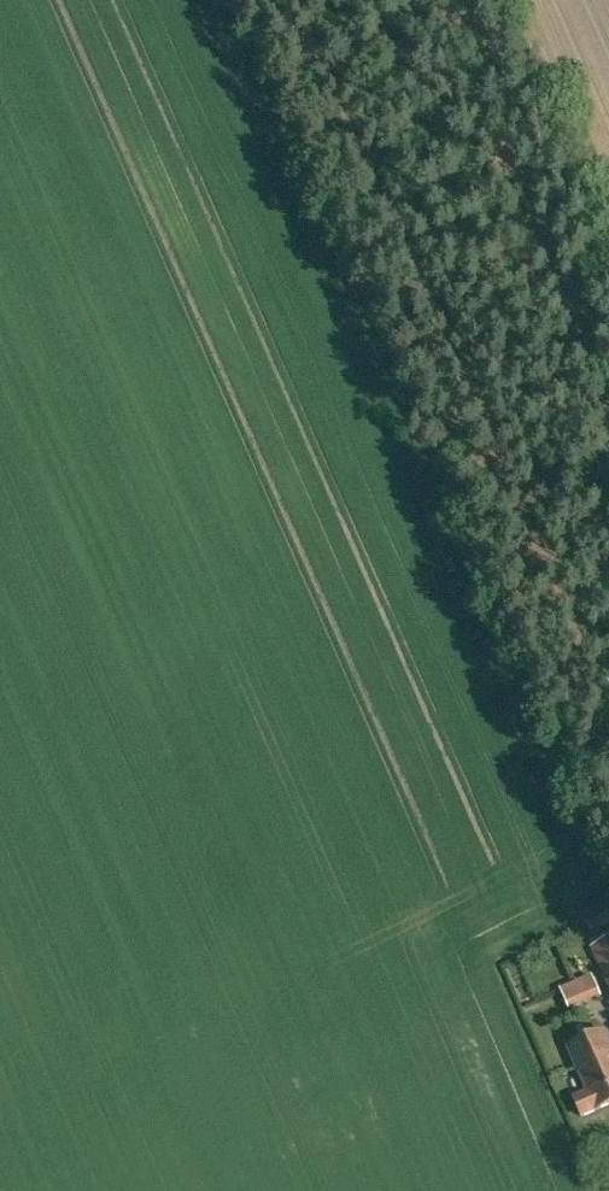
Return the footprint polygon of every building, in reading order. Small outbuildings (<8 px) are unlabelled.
[(585,949),(592,968),(599,966),(608,989),(608,939),(585,949)] [(569,1008),(601,995),(591,974),(560,987),(569,1008)] [(608,1104),(608,1042),(604,1030),(569,1045),(588,1090),(573,1096),(581,1116),(608,1104)]
